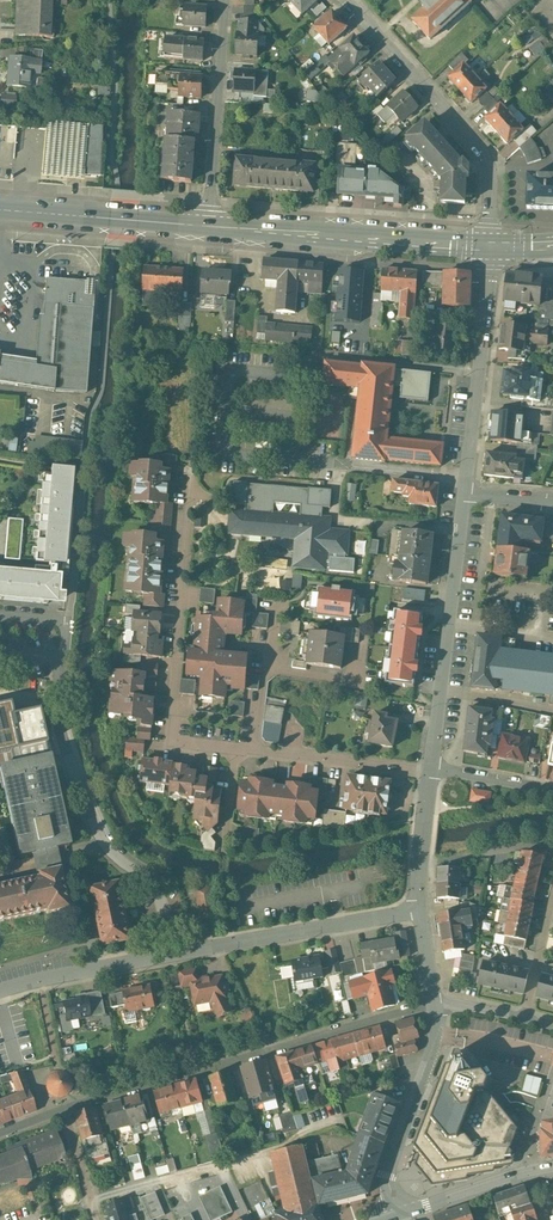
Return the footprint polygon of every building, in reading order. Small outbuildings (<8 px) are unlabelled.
[(16,18),(26,18),(26,35),(53,36),(53,26),(48,26),(49,0),(16,0),(16,18)] [(302,14),(318,0),(290,0),(302,14)] [(421,3),(422,7),(425,9),(413,20),(430,38),(471,1),(470,0),(422,0),(421,3)] [(179,16),(176,16),(176,25),(205,26),(206,7),(184,5),(184,10),(180,10),(179,16)] [(243,5),(243,13),(258,13),(257,5),(243,5)] [(346,28),(332,12),(314,27),(329,44),(346,28)] [(240,13),(240,20),(257,21),(259,24),(260,13),(258,13),(243,13),(240,13)] [(238,20),(238,33),(258,34),(258,36),(263,36),(263,29),(259,24),(257,21),(240,20),(238,20)] [(530,44),(541,35),(536,29),(524,38),(530,44)] [(238,33),(237,33),(235,54),(257,56),(258,36),(258,34),(238,33)] [(369,53),(354,36),(328,59),(338,70),(349,60),(354,65),(369,53)] [(165,56),(183,58),(184,39),(166,37),(165,56)] [(204,40),(184,39),(183,58),(183,60),(203,60),(204,40)] [(542,40),(531,45),(535,54),(546,49),(542,40)] [(40,59),(9,56),(6,85),(28,86),(29,72),(39,72),(40,59)] [(394,81),(378,63),(359,80),(366,87),(368,85),(378,96),(379,95),(388,86),(394,81)] [(474,76),(463,64),(448,78),(459,89),(474,76)] [(180,89),(181,75),(181,72),(178,72),(178,68),(170,68),(170,72),(155,71),(155,83),(167,84),(167,88),(180,89)] [(249,72),(234,71),(233,90),(239,90),(254,91),(255,70),(249,70),(249,72)] [(268,71),(255,70),(254,91),(254,96),(267,97),(268,71)] [(201,76),(181,75),(180,89),(180,96),(200,97),(201,76)] [(474,76),(459,89),(470,102),(486,89),(474,76)] [(388,86),(379,95),(383,100),(393,91),(388,86)] [(253,104),(254,96),(254,91),(239,90),(238,103),(253,104)] [(417,107),(403,91),(387,105),(387,106),(384,109),(377,115),(384,123),(394,114),(401,122),(417,107)] [(0,94),(0,96),(0,104),(14,105),(14,96),(0,94)] [(377,115),(384,109),(379,103),(369,113),(373,118),(377,115)] [(501,103),(484,117),(506,143),(523,129),(519,125),(511,115),(501,103)] [(517,109),(511,115),(519,125),(526,119),(517,109)] [(199,114),(170,112),(168,138),(166,139),(163,180),(190,181),(193,142),(197,142),(199,114)] [(82,175),(79,125),(76,125),(67,124),(47,123),(42,176),(81,179),(82,175)] [(461,163),(425,123),(406,139),(408,141),(407,142),(413,150),(415,149),(421,156),(420,157),(426,164),(427,163),(434,170),(433,171),(439,178),(442,178),(441,202),(465,203),(465,175),(468,175),(469,167),(463,162),(461,163)] [(46,136),(46,128),(10,125),(9,140),(17,140),(16,160),(22,161),(22,171),(33,172),(35,136),(46,136)] [(101,126),(79,125),(82,175),(99,175),(101,126)] [(530,138),(519,147),(524,155),(527,163),(541,159),(541,157),(545,156),(541,148),(537,149),(536,146),(530,138)] [(354,143),(336,142),(335,167),(339,167),(337,193),(353,194),(353,191),(365,192),(365,195),(366,195),(366,193),(367,170),(355,169),(356,152),(354,152),(354,143)] [(314,165),(237,159),(234,185),(312,191),(314,165)] [(367,170),(366,193),(375,194),(375,196),(376,196),(376,194),(383,195),(383,196),(384,197),(384,195),(399,196),(399,185),(398,185),(381,171),(367,170)] [(529,176),(527,208),(552,209),(552,177),(529,176)] [(410,185),(399,185),(399,196),(399,198),(410,199),(410,185)] [(323,264),(264,260),(262,280),(278,281),(296,282),(308,283),(307,292),(320,293),(323,264)] [(365,267),(346,266),(345,286),(347,287),(346,302),(355,302),(355,296),(367,297),(368,276),(365,276),(365,267)] [(182,269),(144,267),(143,290),(145,290),(145,292),(152,292),(152,290),(173,291),(181,292),(182,269)] [(416,271),(382,269),(382,290),(392,291),(400,292),(399,317),(413,318),(416,271)] [(212,273),(203,272),(201,292),(229,293),(229,284),(231,284),(232,273),(212,271),(212,273)] [(444,285),(445,272),(423,271),(422,285),(444,285)] [(467,272),(445,272),(444,285),(444,305),(468,306),(469,275),(467,272)] [(541,276),(507,273),(505,303),(516,304),(538,306),(539,300),(541,276)] [(45,279),(44,292),(83,294),(84,282),(45,279)] [(296,282),(278,281),(276,311),(294,313),(296,282)] [(145,290),(143,290),(143,294),(138,294),(138,303),(139,304),(140,305),(142,305),(154,306),(155,305),(156,303),(156,302),(156,298),(172,299),(173,291),(152,290),(152,292),(145,292),(145,290)] [(93,295),(83,294),(44,292),(43,303),(43,315),(39,316),(36,361),(9,357),(9,356),(2,356),(0,356),(0,361),(54,368),(54,390),(86,392),(93,295)] [(235,301),(225,300),(224,321),(234,321),(235,301)] [(539,300),(538,306),(537,319),(548,319),(549,300),(539,300)] [(191,303),(178,302),(178,316),(191,316),(191,303)] [(382,303),(374,302),(373,315),(382,315),(382,303)] [(372,304),(357,303),(356,325),(370,326),(372,304)] [(516,304),(505,303),(504,310),(516,311),(516,304)] [(438,311),(425,310),(424,319),(437,320),(438,311)] [(265,333),(267,324),(267,317),(258,316),(257,332),(265,333)] [(548,319),(537,319),(536,328),(548,329),(548,325),(552,325),(552,319),(548,319)] [(316,327),(267,324),(265,333),(265,339),(315,345),(316,327)] [(548,329),(536,328),(502,324),(499,349),(523,351),(524,342),(546,344),(548,329)] [(457,327),(436,325),(435,339),(431,339),(430,349),(434,349),(433,351),(455,352),(457,327)] [(417,341),(402,340),(401,353),(401,355),(416,356),(417,341)] [(54,391),(54,390),(54,368),(0,361),(0,383),(54,391)] [(362,366),(325,362),(323,384),(360,388),(358,396),(352,458),(384,462),(384,460),(440,466),(442,445),(434,444),(387,439),(392,388),(394,373),(395,367),(362,364),(362,366)] [(512,372),(503,371),(502,381),(503,381),(502,394),(511,394),(511,397),(522,398),(523,396),(530,396),(532,371),(512,369),(512,372)] [(404,373),(394,373),(392,388),(398,388),(402,389),(404,373)] [(432,376),(404,373),(402,389),(401,402),(429,404),(432,376)] [(530,396),(523,396),(522,398),(521,407),(552,410),(552,398),(530,396)] [(522,412),(491,410),(489,439),(516,441),(531,442),(532,430),(521,429),(522,412)] [(531,442),(516,441),(515,449),(536,451),(537,443),(531,442)] [(536,451),(515,449),(515,454),(514,459),(523,459),(523,456),(535,457),(536,451)] [(521,478),(523,459),(514,459),(515,454),(485,451),(483,474),(521,478)] [(161,455),(160,465),(169,466),(168,472),(175,473),(176,456),(161,455)] [(144,504),(157,504),(166,505),(166,503),(166,495),(168,496),(168,486),(167,486),(168,472),(169,466),(160,465),(142,463),(142,465),(131,464),(131,474),(133,478),(138,478),(138,484),(135,486),(134,496),(140,496),(139,502),(144,503),(144,504)] [(48,566),(67,567),(75,480),(72,480),(72,477),(69,477),(70,467),(51,466),(50,474),(42,473),(42,474),(38,474),(37,481),(41,481),(41,490),(36,490),(35,505),(39,505),(39,514),(34,514),(34,522),(38,522),(37,531),(33,531),(32,538),(36,538),(36,548),(31,548),(31,555),(35,555),(35,561),(48,562),(48,566)] [(438,485),(393,480),(391,492),(403,493),(403,496),(410,497),(409,504),(435,507),(438,485)] [(346,499),(356,500),(358,483),(349,482),(346,499)] [(150,515),(150,523),(170,524),(172,503),(166,503),(166,505),(157,504),(156,516),(150,515)] [(231,511),(229,533),(296,538),(294,566),(325,568),(326,552),(346,554),(347,538),(328,537),(329,519),(231,511)] [(543,519),(501,515),(498,547),(518,549),(519,538),(541,540),(541,535),(543,519)] [(22,519),(7,518),(5,551),(19,552),(22,519)] [(543,519),(541,535),(552,536),(552,520),(543,519)] [(155,530),(154,536),(163,537),(161,550),(168,551),(170,524),(150,523),(150,530),(155,530)] [(403,533),(393,531),(390,555),(400,557),(429,560),(431,541),(432,542),(433,534),(403,531),(403,533)] [(136,536),(125,535),(125,545),(127,549),(133,549),(132,555),(129,558),(128,566),(132,566),(132,572),(127,576),(126,584),(132,584),(131,591),(137,591),(136,593),(144,594),(159,594),(159,593),(159,588),(161,588),(162,563),(160,563),(161,550),(163,537),(154,536),(136,535),(136,536)] [(379,540),(370,539),(369,553),(377,554),(379,540)] [(518,549),(498,547),(494,574),(525,578),(529,551),(518,549)] [(19,552),(5,551),(4,558),(19,559),(19,552)] [(389,563),(395,564),(395,563),(399,564),(400,557),(390,555),(389,563)] [(429,560),(400,557),(399,564),(395,563),(395,564),(393,580),(411,583),(411,582),(426,583),(429,560)] [(0,568),(0,598),(48,602),(48,599),(59,600),(61,574),(67,574),(67,567),(48,566),(34,565),(34,572),(0,568)] [(302,574),(292,573),(291,587),(301,588),(302,574)] [(340,581),(339,587),(341,587),(340,590),(355,591),(354,596),(359,597),(357,617),(352,616),(352,621),(336,619),(335,621),(392,628),(394,610),(389,610),(391,587),(340,581)] [(316,592),(312,591),(310,611),(314,611),(314,616),(336,619),(352,621),(352,616),(357,617),(359,597),(354,596),(355,591),(340,590),(341,587),(339,587),(332,586),(332,589),(317,587),(316,592)] [(425,590),(404,587),(403,598),(424,601),(425,590)] [(215,591),(200,590),(199,602),(214,604),(215,591)] [(159,594),(144,594),(143,606),(163,607),(164,594),(159,593),(159,594)] [(244,602),(243,612),(253,613),(256,613),(256,612),(257,598),(242,597),(242,602),(244,602)] [(218,616),(199,614),(196,653),(189,653),(187,674),(204,676),(202,693),(212,694),(212,698),(224,699),(225,688),(244,690),(245,689),(246,674),(247,660),(235,659),(235,656),(227,655),(227,657),(220,656),(220,649),(223,649),(223,636),(225,636),(227,634),(227,633),(241,634),(243,612),(244,602),(242,602),(230,601),(230,605),(219,604),(218,616)] [(125,613),(134,614),(134,612),(140,613),(140,605),(126,604),(125,613)] [(422,613),(394,610),(392,628),(390,647),(418,651),(420,637),(422,637),(423,629),(421,628),(422,613)] [(140,613),(134,612),(134,614),(133,631),(139,631),(158,633),(160,633),(162,615),(140,613)] [(269,613),(256,612),(256,613),(253,613),(252,627),(267,628),(269,613)] [(300,621),(293,621),(291,635),(298,635),(300,621)] [(344,626),(343,635),(342,640),(357,642),(358,628),(344,626)] [(158,633),(139,631),(139,639),(133,639),(133,647),(125,646),(124,654),(141,655),(161,657),(162,641),(157,641),(158,633)] [(343,635),(309,632),(306,660),(306,663),(340,667),(342,640),(343,635)] [(477,635),(471,688),(552,696),(552,655),(514,651),(499,650),(501,637),(477,635)] [(515,638),(501,637),(499,650),(514,651),(515,638)] [(418,651),(390,647),(385,684),(413,687),(415,673),(417,673),(418,665),(416,664),(418,651)] [(141,655),(124,654),(123,662),(140,663),(141,655)] [(306,663),(306,660),(291,658),(291,665),(305,668),(306,663)] [(145,681),(145,690),(156,691),(158,665),(140,663),(140,674),(144,674),(143,681),(145,681)] [(140,674),(112,672),(112,682),(118,683),(118,691),(112,690),(111,700),(113,700),(112,710),(121,710),(120,714),(128,714),(127,726),(128,726),(128,724),(138,725),(151,726),(152,715),(154,715),(154,708),(152,707),(152,700),(142,699),(142,694),(144,694),(145,690),(145,681),(143,681),(144,674),(140,674)] [(246,674),(245,689),(258,690),(260,675),(246,674)] [(196,680),(181,679),(180,694),(194,695),(196,680)] [(283,697),(265,694),(259,729),(262,735),(276,737),(283,697)] [(0,702),(0,754),(48,743),(40,707),(14,713),(11,700),(0,702)] [(245,702),(230,700),(229,715),(243,717),(245,702)] [(472,701),(471,708),(492,711),(497,711),(498,705),(472,701)] [(504,706),(498,705),(497,711),(492,711),(490,720),(494,721),(502,722),(504,706)] [(471,708),(469,707),(463,752),(486,755),(487,746),(491,747),(494,721),(490,720),(492,711),(471,708)] [(391,716),(375,713),(373,721),(370,721),(370,722),(366,721),(364,732),(371,733),(369,743),(392,748),(397,721),(390,720),(391,716)] [(151,726),(138,725),(137,739),(150,740),(151,726)] [(528,739),(502,734),(498,758),(524,762),(528,739)] [(32,853),(66,845),(69,844),(49,756),(0,766),(0,774),(18,856),(32,853)] [(155,761),(142,759),(140,782),(171,786),(173,766),(173,763),(163,762),(163,760),(155,759),(155,761)] [(173,766),(171,786),(169,798),(171,798),(171,792),(177,793),(181,798),(188,799),(188,797),(194,798),(197,802),(196,808),(198,811),(197,820),(203,821),(203,824),(207,830),(208,830),(212,827),(217,823),(219,811),(217,809),(219,807),(221,793),(213,792),(213,790),(211,788),(206,787),(207,781),(207,780),(196,779),(196,774),(195,774),(189,773),(189,768),(173,766)] [(196,766),(195,774),(196,774),(196,779),(207,780),(207,781),(216,782),(217,768),(196,766)] [(310,776),(309,787),(309,792),(317,793),(326,794),(327,778),(310,776)] [(390,782),(348,776),(343,809),(357,811),(357,813),(380,816),(380,814),(386,815),(387,804),(389,804),(390,793),(388,793),(390,782)] [(249,785),(241,785),(239,809),(246,809),(245,815),(267,817),(267,812),(285,813),(284,820),(304,822),(305,817),(315,818),(317,793),(309,792),(309,787),(287,784),(287,789),(270,787),(271,781),(249,779),(249,785)] [(490,792),(474,790),(473,802),(489,803),(490,792)] [(345,812),(324,809),(322,830),(344,826),(345,812)] [(216,833),(212,827),(208,830),(207,830),(200,835),(200,845),(204,850),(215,851),(216,842),(211,837),(216,833)] [(259,828),(243,827),(242,842),(252,843),(258,842),(259,828)] [(35,873),(38,873),(59,868),(57,857),(63,856),(64,851),(66,845),(32,853),(33,859),(35,873)] [(532,849),(531,854),(543,857),(543,858),(545,859),(546,851),(532,849)] [(522,852),(519,864),(540,869),(543,858),(543,857),(531,854),(522,852)] [(540,869),(519,864),(516,876),(537,881),(540,869)] [(0,885),(0,920),(45,910),(46,913),(68,908),(59,868),(38,873),(38,877),(0,885)] [(459,870),(438,869),(438,884),(459,884),(459,870)] [(537,881),(516,876),(514,887),(535,892),(537,881)] [(130,879),(118,881),(122,898),(134,895),(130,879)] [(118,881),(90,887),(103,945),(131,939),(122,898),(118,881)] [(459,884),(438,884),(438,898),(444,898),(459,898),(459,884)] [(210,886),(195,888),(202,918),(215,916),(210,886)] [(511,899),(514,887),(506,886),(503,898),(511,899)] [(514,887),(511,899),(512,899),(532,904),(535,892),(514,887)] [(459,898),(444,898),(444,907),(459,905),(459,898)] [(503,898),(501,910),(510,912),(512,899),(511,899),(503,898)] [(532,904),(512,899),(510,912),(531,917),(533,904),(532,904)] [(470,910),(472,919),(477,918),(476,904),(470,902),(461,904),(462,910),(470,910)] [(462,910),(438,913),(444,952),(464,949),(463,941),(462,934),(467,933),(466,926),(472,926),(472,919),(470,910),(462,910)] [(497,922),(507,924),(510,912),(501,910),(499,910),(497,922)] [(531,917),(510,912),(507,924),(528,928),(531,917)] [(528,928),(507,924),(505,936),(522,939),(526,940),(528,928)] [(396,940),(394,940),(395,947),(398,947),(399,957),(410,955),(405,931),(395,932),(396,940)] [(522,939),(505,936),(503,945),(524,949),(524,948),(521,947),(522,939)] [(363,957),(365,972),(374,970),(373,963),(399,958),(399,957),(398,947),(395,947),(394,940),(379,942),(378,941),(360,944),(363,957)] [(325,951),(332,974),(344,970),(336,948),(325,951)] [(474,955),(461,953),(457,980),(469,982),(474,955)] [(294,965),(292,966),(295,982),(303,980),(304,983),(314,981),(313,979),(322,977),(319,956),(293,960),(294,965)] [(354,958),(358,974),(362,973),(365,972),(363,957),(354,958)] [(526,971),(483,962),(479,983),(522,992),(526,971)] [(198,979),(198,977),(196,967),(178,970),(179,973),(181,982),(198,979)] [(364,978),(350,982),(354,998),(368,994),(373,1011),(395,1005),(389,985),(394,983),(391,971),(364,978)] [(181,982),(179,973),(167,975),(170,988),(181,985),(181,982)] [(348,999),(354,998),(350,982),(364,978),(362,973),(358,974),(342,977),(348,999)] [(198,979),(181,982),(181,985),(182,987),(190,985),(194,1005),(210,1002),(218,1017),(232,1011),(226,999),(225,991),(229,991),(228,982),(223,982),(222,975),(214,977),(213,974),(198,977),(198,979)] [(541,976),(536,996),(552,1000),(552,978),(541,976)] [(150,985),(122,990),(123,992),(125,1005),(126,1012),(142,1009),(144,1010),(150,1009),(151,1007),(154,1006),(150,985)] [(125,1005),(123,992),(110,994),(112,1007),(125,1005)] [(75,1000),(63,1002),(66,1020),(70,1020),(89,1016),(85,999),(84,995),(74,997),(75,1000)] [(100,997),(85,999),(89,1016),(103,1013),(100,997)] [(351,1013),(348,999),(339,1002),(343,1015),(351,1013)] [(142,1009),(126,1012),(123,1012),(125,1023),(144,1020),(142,1009)] [(413,1017),(394,1022),(398,1034),(404,1054),(418,1050),(414,1039),(419,1037),(413,1017)] [(70,1020),(66,1020),(61,1022),(63,1031),(71,1029),(70,1020)] [(264,1022),(257,1024),(262,1037),(269,1034),(264,1022)] [(379,1026),(353,1034),(358,1054),(359,1055),(385,1048),(379,1026)] [(358,1054),(353,1034),(330,1041),(336,1057),(337,1061),(346,1058),(358,1054)] [(404,1054),(398,1034),(391,1036),(396,1053),(397,1056),(404,1054)] [(327,1060),(336,1057),(330,1041),(312,1046),(317,1063),(327,1060)] [(317,1063),(312,1046),(293,1052),(302,1079),(303,1084),(305,1088),(315,1084),(311,1072),(309,1066),(317,1063)] [(302,1079),(293,1052),(276,1057),(285,1084),(297,1081),(302,1079)] [(397,1056),(396,1053),(388,1055),(390,1061),(383,1064),(385,1071),(399,1067),(397,1056)] [(336,1057),(327,1060),(331,1071),(339,1069),(337,1061),(336,1057)] [(337,1061),(339,1069),(346,1069),(349,1068),(346,1058),(337,1061)] [(261,1061),(242,1067),(249,1091),(252,1101),(253,1100),(266,1096),(261,1081),(267,1080),(261,1061)] [(463,1061),(444,1062),(413,1144),(419,1152),(414,1165),(432,1185),(467,1181),(469,1175),(494,1173),(495,1166),(515,1164),(520,1147),(515,1140),(520,1120),(516,1114),(510,1115),(487,1090),(489,1081),(481,1073),(473,1073),(463,1061)] [(309,1066),(311,1072),(319,1070),(319,1071),(320,1070),(317,1063),(309,1066)] [(24,1077),(22,1071),(0,1077),(0,1082),(1,1084),(13,1081),(24,1077)] [(228,1071),(209,1077),(212,1085),(213,1090),(215,1097),(218,1106),(223,1104),(224,1107),(227,1106),(226,1104),(236,1101),(228,1071)] [(540,1077),(525,1074),(520,1092),(536,1096),(540,1077)] [(56,1075),(51,1076),(48,1080),(46,1083),(45,1088),(46,1092),(49,1095),(55,1098),(58,1098),(62,1096),(65,1094),(67,1091),(68,1087),(67,1083),(66,1080),(64,1078),(60,1076),(56,1075)] [(13,1081),(18,1093),(27,1090),(25,1083),(27,1083),(24,1077),(13,1081)] [(195,1081),(175,1086),(181,1107),(193,1104),(193,1106),(196,1106),(195,1103),(201,1102),(199,1097),(198,1091),(195,1081)] [(305,1088),(303,1084),(297,1086),(295,1086),(300,1102),(308,1100),(305,1088)] [(175,1086),(153,1092),(159,1113),(181,1107),(175,1086)] [(18,1093),(6,1098),(13,1118),(35,1110),(27,1090),(18,1093)] [(252,1101),(249,1091),(242,1093),(247,1112),(256,1109),(255,1106),(253,1100),(252,1101)] [(347,1172),(342,1173),(348,1197),(368,1193),(372,1183),(398,1104),(371,1094),(369,1100),(373,1102),(347,1172)] [(142,1095),(123,1100),(130,1123),(130,1124),(148,1119),(142,1095)] [(253,1100),(255,1106),(268,1102),(266,1096),(253,1100)] [(218,1106),(215,1097),(208,1099),(211,1108),(218,1106)] [(0,1100),(0,1123),(13,1118),(6,1098),(0,1100)] [(123,1100),(104,1105),(109,1124),(110,1130),(121,1127),(121,1126),(130,1123),(123,1100)] [(104,1105),(95,1108),(100,1126),(109,1124),(104,1105)] [(203,1109),(210,1134),(217,1132),(210,1107),(203,1109)] [(287,1107),(278,1109),(282,1122),(291,1119),(287,1107)] [(95,1108),(75,1113),(83,1140),(102,1135),(100,1126),(95,1108)] [(541,1131),(542,1157),(552,1155),(552,1122),(542,1123),(544,1131),(541,1131)] [(121,1126),(121,1127),(122,1129),(121,1130),(122,1133),(132,1130),(130,1124),(130,1123),(121,1126)] [(18,1144),(20,1149),(21,1148),(26,1161),(26,1163),(27,1166),(62,1151),(54,1130),(18,1144)] [(211,1137),(207,1138),(213,1157),(223,1154),(217,1132),(210,1134),(211,1137)] [(102,1135),(83,1140),(82,1140),(87,1160),(109,1154),(106,1143),(104,1143),(102,1135)] [(274,1209),(279,1219),(321,1219),(318,1205),(312,1180),(307,1162),(303,1145),(271,1153),(284,1205),(285,1208),(276,1209),(274,1209)] [(21,1148),(20,1149),(0,1156),(0,1183),(1,1183),(2,1185),(17,1179),(16,1177),(29,1173),(27,1166),(26,1163),(26,1161),(21,1148)] [(312,1180),(342,1173),(338,1155),(307,1162),(312,1180)] [(139,1162),(130,1165),(134,1180),(143,1177),(139,1162)] [(342,1173),(312,1180),(318,1205),(348,1197),(342,1173)] [(120,1177),(110,1180),(112,1186),(125,1183),(123,1176),(120,1177)] [(200,1195),(213,1219),(233,1210),(221,1185),(200,1195)] [(508,1219),(513,1217),(511,1209),(530,1204),(526,1192),(520,1190),(493,1197),(498,1215),(505,1213),(508,1219)] [(140,1198),(150,1219),(151,1219),(165,1214),(155,1191),(140,1198)] [(106,1205),(110,1219),(128,1219),(127,1216),(125,1209),(133,1207),(130,1198),(106,1205)] [(259,1203),(264,1214),(274,1209),(269,1198),(259,1203)] [(514,1219),(537,1219),(532,1203),(530,1204),(511,1209),(513,1217),(514,1219)] [(455,1209),(458,1219),(472,1219),(467,1205),(455,1209)] [(263,1219),(279,1219),(274,1209),(264,1214),(266,1219),(263,1219)] [(433,1217),(434,1219),(458,1219),(455,1209),(433,1217)]
